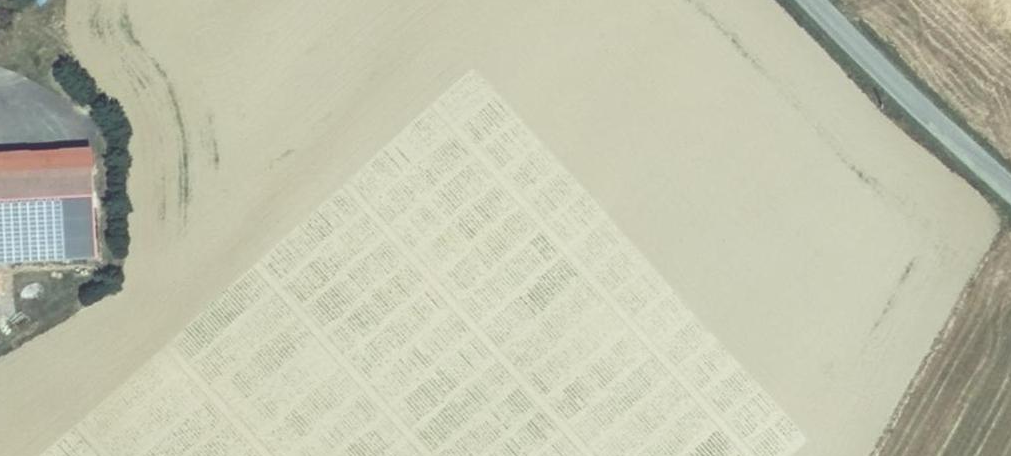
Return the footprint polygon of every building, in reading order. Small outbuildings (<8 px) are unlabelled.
[(88,171),(0,178),(0,265),(94,259),(88,171)]
